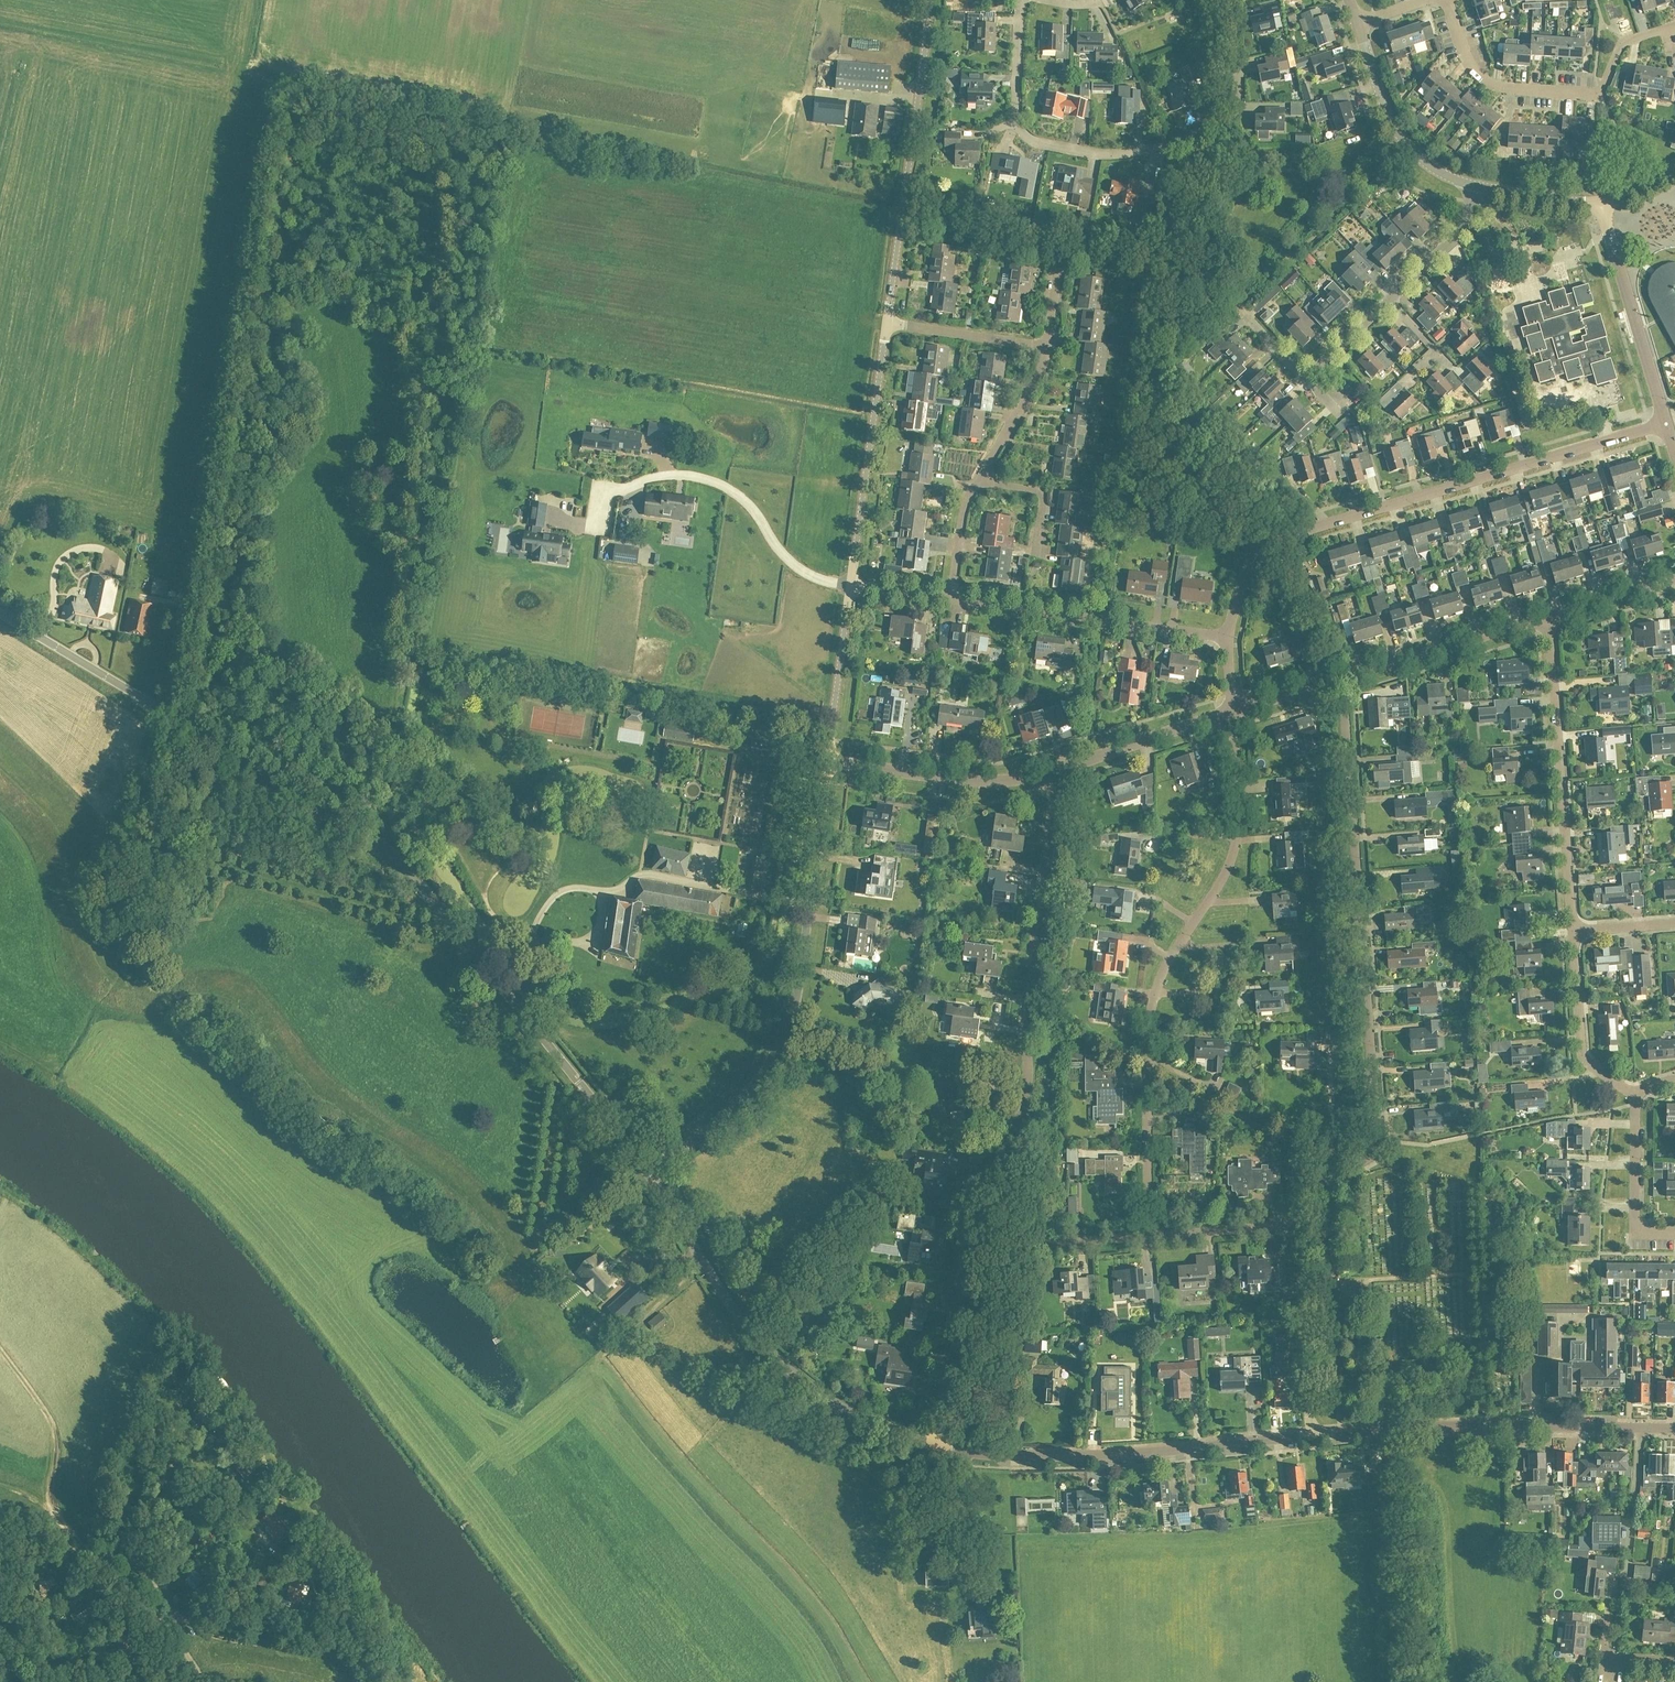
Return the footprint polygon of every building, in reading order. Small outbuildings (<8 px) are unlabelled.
[(1149,1),(1148,0),(1124,0),(1131,11),(1149,1)] [(1476,8),(1481,21),(1490,18),(1491,22),(1500,19),(1496,7),(1502,5),(1501,0),(1500,0),(1476,8)] [(1602,2),(1607,15),(1617,12),(1612,0),(1607,0),(1602,2)] [(1654,0),(1640,0),(1644,11),(1657,7),(1654,0)] [(1255,33),(1275,29),(1272,17),(1281,15),(1279,2),(1263,6),(1265,15),(1251,18),(1255,33)] [(1319,46),(1335,40),(1327,15),(1321,17),(1319,9),(1302,14),(1307,30),(1313,29),(1319,46)] [(994,51),(995,24),(981,23),(981,14),(968,14),(967,34),(976,34),(976,50),(994,51)] [(1297,21),(1295,15),(1288,17),(1290,23),(1297,21)] [(1429,22),(1420,25),(1419,24),(1404,29),(1411,53),(1417,51),(1415,44),(1425,41),(1425,40),(1434,37),(1429,22)] [(1062,46),(1063,26),(1043,25),(1043,40),(1041,40),(1040,50),(1057,51),(1056,59),(1069,60),(1070,46),(1062,46)] [(1411,53),(1404,29),(1388,34),(1394,51),(1404,48),(1407,54),(1411,53)] [(1586,32),(1585,41),(1585,43),(1593,44),(1594,30),(1586,30),(1586,32)] [(1531,42),(1531,48),(1531,56),(1544,57),(1545,38),(1545,32),(1539,32),(1539,37),(1532,37),(1531,42)] [(1545,32),(1545,38),(1544,57),(1557,58),(1558,39),(1550,38),(1551,33),(1545,32)] [(1571,32),(1571,40),(1572,40),(1585,41),(1586,32),(1572,32),(1571,32)] [(1118,47),(1111,47),(1103,46),(1103,33),(1079,33),(1078,53),(1097,54),(1097,61),(1102,61),(1111,61),(1117,62),(1118,47)] [(1441,35),(1434,37),(1438,52),(1445,50),(1441,35)] [(1497,48),(1496,61),(1504,62),(1503,64),(1517,65),(1518,41),(1518,40),(1512,39),(1512,38),(1508,38),(1498,37),(1497,48)] [(1558,39),(1557,58),(1570,59),(1572,40),(1571,40),(1558,39)] [(1585,41),(1572,40),(1570,59),(1584,60),(1585,43),(1585,41)] [(1518,41),(1517,65),(1530,66),(1531,56),(1531,48),(1531,42),(1518,41)] [(1328,78),(1345,72),(1340,57),(1333,60),(1330,52),(1311,58),(1316,73),(1325,70),(1328,78)] [(1278,70),(1289,68),(1285,53),(1269,57),(1271,64),(1258,67),(1262,82),(1280,78),(1278,70)] [(1394,54),(1387,56),(1391,70),(1399,68),(1394,54)] [(1306,57),(1295,61),(1298,69),(1309,65),(1306,57)] [(1195,58),(1188,60),(1190,66),(1180,69),(1183,80),(1166,85),(1174,110),(1192,105),(1185,83),(1201,78),(1195,58)] [(838,61),(836,89),(889,94),(891,65),(838,61)] [(1646,98),(1652,70),(1637,67),(1634,79),(1626,78),(1623,94),(1638,97),(1640,87),(1648,88),(1646,98)] [(957,78),(958,70),(944,70),(944,78),(957,78)] [(1652,70),(1646,98),(1671,102),(1674,79),(1666,77),(1667,73),(1652,70)] [(1434,71),(1429,78),(1425,74),(1418,82),(1422,86),(1429,92),(1424,98),(1429,102),(1434,96),(1433,94),(1445,80),(1434,71)] [(1616,71),(1610,87),(1613,89),(1618,74),(1620,75),(1621,72),(1616,71)] [(962,73),(962,83),(968,83),(968,93),(966,93),(966,99),(968,99),(968,103),(976,103),(976,105),(984,105),(985,101),(992,101),(993,84),(982,84),(983,74),(962,73)] [(1455,89),(1445,80),(1433,94),(1434,96),(1440,100),(1434,107),(1439,111),(1445,104),(1443,103),(1455,89)] [(1465,97),(1455,89),(1443,103),(1445,104),(1450,109),(1445,116),(1449,119),(1455,113),(1453,111),(1457,107),(1457,106),(1465,97)] [(1116,108),(1116,123),(1132,124),(1133,108),(1139,108),(1139,91),(1129,90),(1129,99),(1113,99),(1113,108),(1116,108)] [(1469,92),(1465,97),(1457,106),(1457,107),(1464,112),(1459,119),(1464,123),(1469,116),(1467,115),(1480,101),(1469,92)] [(1066,97),(1048,93),(1043,114),(1062,118),(1063,110),(1072,112),(1071,116),(1083,118),(1087,101),(1075,98),(1074,103),(1065,101),(1066,97)] [(1332,96),(1310,103),(1315,119),(1325,116),(1332,114),(1338,131),(1345,129),(1346,131),(1355,128),(1349,111),(1352,110),(1349,102),(1335,106),(1332,96)] [(846,116),(848,102),(817,98),(814,119),(829,121),(830,114),(846,116)] [(1490,109),(1480,101),(1467,115),(1469,116),(1475,121),(1469,127),(1474,131),(1479,125),(1478,124),(1490,109)] [(874,137),(878,106),(857,103),(853,134),(874,137)] [(903,109),(886,107),(883,134),(900,136),(903,109)] [(1284,122),(1284,108),(1266,108),(1266,115),(1256,115),(1256,131),(1258,131),(1258,139),(1269,139),(1269,131),(1277,131),(1277,122),(1284,122)] [(1500,118),(1490,109),(1478,124),(1479,125),(1485,130),(1479,136),(1484,140),(1490,133),(1489,132),(1500,118)] [(1427,120),(1419,114),(1414,120),(1422,126),(1427,120)] [(1563,117),(1562,128),(1562,140),(1572,141),(1571,148),(1577,148),(1577,141),(1575,141),(1576,118),(1563,117)] [(1590,119),(1576,118),(1575,141),(1577,141),(1585,142),(1585,149),(1590,149),(1590,142),(1588,142),(1590,119)] [(1430,123),(1426,127),(1432,131),(1435,127),(1430,123)] [(1521,149),(1523,126),(1509,125),(1508,148),(1518,149),(1518,155),(1523,156),(1524,149),(1521,149)] [(1536,126),(1523,126),(1521,149),(1524,149),(1532,150),(1531,156),(1537,157),(1537,150),(1534,150),(1536,126)] [(1549,127),(1536,126),(1534,150),(1537,150),(1545,151),(1544,157),(1550,158),(1550,151),(1548,151),(1549,127)] [(1562,128),(1549,127),(1548,151),(1550,151),(1558,151),(1558,158),(1563,158),(1564,151),(1561,151),(1562,140),(1562,128)] [(969,165),(969,164),(978,164),(979,143),(960,142),(960,134),(946,133),(945,146),(956,146),(955,165),(969,165)] [(1445,133),(1440,138),(1446,143),(1451,138),(1445,133)] [(1453,136),(1447,144),(1455,150),(1461,143),(1453,136)] [(1460,149),(1457,153),(1466,161),(1470,156),(1460,149)] [(1030,161),(1003,156),(999,174),(1023,179),(1020,196),(1031,199),(1038,165),(1030,164),(1030,161)] [(1087,172),(1068,168),(1061,167),(1058,182),(1065,183),(1063,192),(1075,194),(1074,203),(1080,204),(1080,207),(1088,208),(1091,191),(1083,189),(1087,172)] [(1154,207),(1156,194),(1135,190),(1137,181),(1123,178),(1122,184),(1113,182),(1111,194),(1120,195),(1118,202),(1119,203),(1118,210),(1131,213),(1133,205),(1134,203),(1154,207)] [(979,207),(986,208),(987,201),(980,199),(979,207)] [(1369,199),(1364,203),(1368,207),(1372,203),(1369,199)] [(1406,213),(1408,216),(1406,218),(1401,213),(1393,221),(1404,233),(1409,228),(1419,239),(1430,228),(1420,217),(1424,213),(1418,207),(1415,203),(1407,210),(1406,213)] [(1087,230),(1090,213),(1082,212),(1079,228),(1087,230)] [(1405,237),(1394,225),(1388,219),(1382,225),(1387,231),(1383,235),(1388,241),(1383,246),(1396,260),(1405,251),(1398,243),(1405,237)] [(1370,244),(1366,247),(1360,241),(1354,248),(1359,253),(1359,254),(1370,266),(1376,260),(1385,270),(1396,260),(1383,246),(1377,251),(1370,244)] [(1565,243),(1527,254),(1530,265),(1531,259),(1536,257),(1535,261),(1543,262),(1542,267),(1545,280),(1553,281),(1562,278),(1558,265),(1559,260),(1576,255),(1573,244),(1565,243)] [(934,244),(933,252),(929,281),(935,282),(951,284),(955,255),(950,255),(952,246),(934,244)] [(969,246),(968,252),(977,254),(976,255),(983,256),(984,250),(978,248),(978,247),(969,246)] [(1370,268),(1354,252),(1343,262),(1351,270),(1343,277),(1352,286),(1353,284),(1360,292),(1372,281),(1364,274),(1370,268)] [(1310,253),(1304,258),(1311,266),(1317,261),(1310,253)] [(1029,295),(1033,266),(1010,263),(1008,284),(1001,283),(1001,291),(1022,294),(1029,295)] [(1673,263),(1666,264),(1660,267),(1655,271),(1651,277),(1649,283),(1648,289),(1649,296),(1651,302),(1674,346),(1674,263),(1673,263)] [(1293,268),(1278,282),(1284,289),(1299,274),(1293,268)] [(1084,309),(1100,311),(1104,279),(1082,276),(1077,308),(1084,309)] [(1453,309),(1465,297),(1475,288),(1464,277),(1456,286),(1448,277),(1438,287),(1448,299),(1446,301),(1453,309)] [(951,284),(935,282),(931,310),(954,313),(958,285),(951,284)] [(1324,300),(1323,300),(1337,315),(1346,306),(1337,296),(1341,292),(1332,282),(1327,286),(1324,289),(1329,295),(1324,300)] [(1568,381),(1584,376),(1583,375),(1593,373),(1597,385),(1617,379),(1611,358),(1606,360),(1605,356),(1606,355),(1605,354),(1611,352),(1606,337),(1607,337),(1600,314),(1582,320),(1580,314),(1585,312),(1583,305),(1594,302),(1588,284),(1572,289),(1574,293),(1566,295),(1564,288),(1548,293),(1551,304),(1547,305),(1546,301),(1522,308),(1528,326),(1521,328),(1524,338),(1526,337),(1531,354),(1539,352),(1542,362),(1534,365),(1540,383),(1556,378),(1555,376),(1566,373),(1568,381)] [(960,292),(974,294),(975,287),(959,285),(958,289),(961,289),(960,292)] [(1022,294),(1001,291),(1000,291),(996,319),(1018,322),(1022,294)] [(1319,295),(1308,304),(1303,308),(1313,318),(1317,314),(1327,324),(1337,315),(1323,300),(1324,300),(1319,295)] [(1440,296),(1435,300),(1429,295),(1419,304),(1426,312),(1418,321),(1428,332),(1437,323),(1435,321),(1440,316),(1439,315),(1444,310),(1449,305),(1440,296)] [(1313,324),(1296,306),(1286,315),(1295,325),(1288,332),(1302,347),(1314,336),(1308,329),(1313,324)] [(1100,311),(1084,309),(1079,341),(1086,342),(1102,344),(1106,312),(1100,311)] [(972,326),(974,312),(967,311),(965,325),(972,326)] [(1463,318),(1452,328),(1460,337),(1452,345),(1462,355),(1470,348),(1471,347),(1474,349),(1480,343),(1468,330),(1472,327),(1463,318)] [(1208,339),(1213,345),(1207,351),(1215,360),(1222,353),(1228,359),(1243,344),(1234,335),(1230,340),(1226,336),(1227,335),(1220,328),(1208,339)] [(1437,341),(1446,333),(1441,328),(1432,336),(1437,341)] [(1384,340),(1381,343),(1394,356),(1396,354),(1406,345),(1410,349),(1419,340),(1409,329),(1400,337),(1393,329),(1382,339),(1384,340)] [(1514,351),(1511,340),(1503,343),(1506,353),(1514,351)] [(1086,342),(1082,374),(1104,377),(1107,352),(1119,354),(1120,347),(1113,346),(1104,344),(1102,344),(1086,342)] [(1243,344),(1228,359),(1232,364),(1225,370),(1234,380),(1245,369),(1240,364),(1251,353),(1243,344)] [(1481,349),(1490,358),(1495,353),(1487,344),(1481,349)] [(927,345),(923,373),(939,376),(945,377),(949,348),(927,345)] [(1369,351),(1358,361),(1372,377),(1377,372),(1379,374),(1384,369),(1386,371),(1395,362),(1385,351),(1376,359),(1369,351)] [(980,381),(995,384),(1002,385),(1006,356),(984,353),(980,381)] [(1473,375),(1464,383),(1474,394),(1484,386),(1481,383),(1491,373),(1477,358),(1467,368),(1473,375)] [(1195,371),(1188,364),(1184,359),(1179,364),(1183,369),(1189,376),(1195,371)] [(1404,362),(1400,366),(1404,370),(1408,366),(1404,362)] [(1255,393),(1269,380),(1260,370),(1256,374),(1250,368),(1234,383),(1244,393),(1251,387),(1255,393)] [(1455,392),(1464,383),(1454,372),(1444,380),(1437,372),(1427,382),(1441,397),(1446,392),(1448,394),(1453,390),(1455,392)] [(917,373),(913,401),(928,403),(935,404),(939,376),(923,373),(917,373)] [(1273,376),(1269,380),(1255,393),(1256,393),(1261,398),(1267,405),(1261,411),(1264,415),(1271,409),(1277,403),(1284,397),(1278,391),(1283,387),(1273,376)] [(1520,389),(1516,376),(1509,378),(1512,391),(1520,389)] [(974,381),(970,409),(985,411),(991,412),(995,384),(980,381),(974,381)] [(1078,383),(1074,416),(1096,419),(1100,386),(1078,383)] [(1388,391),(1377,401),(1386,411),(1388,409),(1393,414),(1394,412),(1399,417),(1400,416),(1402,419),(1409,413),(1407,411),(1417,402),(1406,390),(1401,395),(1399,393),(1396,396),(1390,389),(1388,391)] [(1509,398),(1501,400),(1503,406),(1511,404),(1509,398)] [(1271,409),(1264,415),(1263,416),(1269,422),(1270,421),(1271,422),(1274,420),(1278,424),(1284,419),(1288,423),(1303,409),(1294,399),(1283,409),(1277,403),(1271,409)] [(928,403),(913,401),(906,400),(902,429),(924,432),(926,418),(937,420),(938,412),(941,413),(942,405),(935,404),(928,403)] [(985,411),(970,409),(963,408),(960,437),(981,440),(985,411)] [(1303,409),(1288,423),(1292,428),(1293,429),(1290,431),(1295,436),(1293,438),(1298,443),(1297,444),(1307,435),(1307,436),(1316,427),(1310,421),(1313,419),(1303,409)] [(1491,415),(1492,418),(1492,420),(1486,422),(1492,442),(1505,438),(1502,427),(1514,424),(1510,409),(1498,413),(1491,415)] [(1067,415),(1065,426),(1062,425),(1061,433),(1064,433),(1063,447),(1079,449),(1085,450),(1087,437),(1093,438),(1095,419),(1096,419),(1074,416),(1067,415)] [(1458,429),(1452,431),(1458,452),(1471,448),(1468,437),(1480,434),(1476,419),(1464,423),(1465,425),(1458,427),(1458,429)] [(648,435),(674,438),(676,426),(650,423),(648,435)] [(1234,425),(1230,429),(1238,437),(1242,433),(1234,425)] [(1363,441),(1359,426),(1350,429),(1354,444),(1363,441)] [(1413,427),(1404,430),(1406,436),(1415,433),(1413,427)] [(1442,429),(1417,437),(1418,441),(1424,462),(1437,458),(1434,447),(1446,444),(1442,429)] [(642,434),(612,430),(611,436),(592,434),(590,447),(582,446),(617,451),(616,450),(616,448),(640,451),(639,451),(642,434)] [(1390,449),(1383,451),(1389,472),(1403,468),(1400,457),(1412,454),(1407,439),(1395,443),(1396,446),(1389,448),(1390,449)] [(645,442),(645,458),(661,458),(661,442),(645,442)] [(909,476),(903,475),(902,480),(909,481),(925,483),(931,484),(935,455),(934,455),(936,445),(918,443),(917,453),(913,452),(909,476)] [(1079,449),(1063,447),(1056,446),(1052,478),(1074,481),(1079,449)] [(1328,454),(1328,455),(1315,459),(1316,463),(1322,483),(1336,479),(1333,469),(1345,465),(1344,463),(1340,451),(1328,454)] [(1344,463),(1345,465),(1350,483),(1363,479),(1360,468),(1372,465),(1367,451),(1355,454),(1356,457),(1349,459),(1350,461),(1344,463)] [(1111,454),(1104,453),(1102,479),(1108,480),(1111,454)] [(1302,458),(1301,453),(1282,459),(1286,473),(1297,470),(1301,482),(1315,478),(1308,456),(1302,458)] [(591,457),(591,465),(631,466),(631,458),(591,457)] [(1629,461),(1623,463),(1630,487),(1636,510),(1652,506),(1670,500),(1670,501),(1667,488),(1651,492),(1653,498),(1650,499),(1645,500),(1640,481),(1643,480),(1637,461),(1630,463),(1629,461)] [(1617,467),(1610,469),(1604,471),(1611,495),(1610,495),(1614,508),(1615,510),(1614,508),(1621,506),(1617,491),(1630,487),(1623,463),(1616,465),(1617,467)] [(1405,468),(1408,478),(1415,477),(1412,466),(1405,468)] [(1282,474),(1283,484),(1295,484),(1294,473),(1282,474)] [(1583,475),(1589,496),(1603,491),(1597,473),(1589,475),(1589,473),(1583,475)] [(1575,498),(1568,500),(1574,520),(1581,518),(1577,505),(1583,504),(1581,498),(1589,496),(1583,475),(1576,477),(1577,479),(1570,481),(1575,498)] [(925,483),(909,481),(902,480),(898,508),(905,509),(920,512),(925,483)] [(1549,485),(1543,486),(1548,507),(1550,514),(1564,510),(1567,522),(1574,520),(1568,500),(1562,502),(1557,485),(1550,487),(1549,485)] [(1548,507),(1543,486),(1536,488),(1536,491),(1523,495),(1528,511),(1528,513),(1548,507)] [(1061,524),(1078,526),(1082,494),(1060,491),(1056,523),(1061,524)] [(664,497),(648,495),(646,514),(673,517),(674,512),(692,514),(692,511),(694,512),(695,503),(693,502),(694,499),(665,495),(664,497)] [(1614,508),(1610,495),(1604,497),(1608,512),(1615,510),(1614,508)] [(1528,513),(1528,511),(1522,513),(1517,496),(1509,499),(1509,496),(1502,498),(1510,526),(1511,525),(1523,522),(1523,521),(1530,519),(1528,513)] [(1492,515),(1486,516),(1490,530),(1494,546),(1501,544),(1498,533),(1501,532),(1500,528),(1510,526),(1502,498),(1496,500),(1496,503),(1489,505),(1492,515)] [(1670,500),(1652,506),(1636,510),(1638,517),(1640,523),(1664,515),(1661,504),(1670,501),(1670,500)] [(532,502),(529,524),(533,525),(532,534),(526,533),(524,549),(535,551),(534,560),(547,562),(548,553),(568,555),(570,546),(561,545),(562,538),(541,535),(542,526),(544,526),(547,504),(532,502)] [(1462,510),(1468,531),(1482,527),(1476,508),(1469,510),(1468,508),(1462,510)] [(920,512),(905,509),(901,538),(907,539),(923,541),(927,513),(920,512)] [(1457,514),(1449,516),(1455,535),(1456,540),(1457,544),(1464,542),(1461,533),(1468,531),(1462,510),(1456,512),(1457,514)] [(1010,515),(1009,514),(1002,513),(1001,514),(1001,515),(988,513),(983,545),(990,546),(1012,549),(1014,538),(1007,537),(1010,516),(1010,515)] [(1674,525),(1674,521),(1674,517),(1664,521),(1666,528),(1674,525)] [(1530,519),(1523,521),(1523,522),(1528,536),(1534,534),(1530,519)] [(1428,520),(1422,522),(1428,543),(1442,539),(1436,520),(1429,522),(1428,520)] [(1409,528),(1412,538),(1405,540),(1413,568),(1414,570),(1421,567),(1417,555),(1430,551),(1428,543),(1422,522),(1415,524),(1416,526),(1409,528)] [(1619,524),(1623,538),(1630,536),(1626,522),(1619,524)] [(1078,526),(1061,524),(1057,556),(1062,557),(1079,559),(1083,527),(1078,526)] [(1623,538),(1619,524),(1612,526),(1616,540),(1623,538)] [(1589,548),(1585,534),(1583,527),(1577,528),(1580,536),(1579,536),(1583,550),(1589,548)] [(1494,546),(1490,530),(1483,532),(1488,548),(1494,546)] [(1173,532),(1168,531),(1165,534),(1164,540),(1166,544),(1172,544),(1173,542),(1174,535),(1173,532)] [(1388,532),(1382,534),(1388,555),(1390,560),(1403,556),(1407,569),(1413,568),(1405,540),(1399,542),(1396,532),(1389,534),(1388,532)] [(1658,533),(1644,537),(1651,558),(1657,556),(1656,553),(1663,551),(1658,533)] [(1388,555),(1382,534),(1375,536),(1376,538),(1369,540),(1373,553),(1366,555),(1369,566),(1373,580),(1375,588),(1383,586),(1377,565),(1383,563),(1381,557),(1388,555)] [(1583,550),(1579,536),(1572,538),(1576,552),(1583,550)] [(1651,558),(1644,537),(1631,541),(1636,560),(1644,557),(1644,560),(1651,558)] [(1570,582),(1563,557),(1556,559),(1554,553),(1551,551),(1547,553),(1543,538),(1536,540),(1537,545),(1542,561),(1546,576),(1553,574),(1556,583),(1563,581),(1564,584),(1570,582)] [(923,541),(907,539),(903,568),(925,571),(929,542),(923,541)] [(1456,540),(1450,542),(1454,556),(1460,554),(1457,544),(1456,540)] [(1454,556),(1450,542),(1443,544),(1448,560),(1454,558),(1454,556)] [(1348,544),(1342,546),(1348,567),(1362,563),(1356,544),(1349,546),(1348,544)] [(1537,545),(1531,547),(1531,548),(1536,563),(1542,561),(1537,545)] [(1604,549),(1610,570),(1617,568),(1617,565),(1623,563),(1618,545),(1604,549)] [(615,559),(636,562),(638,549),(616,546),(615,559)] [(1012,549),(990,546),(985,578),(1008,581),(1012,549)] [(1348,567),(1342,546),(1335,548),(1336,550),(1328,552),(1333,567),(1328,568),(1331,576),(1332,581),(1351,576),(1349,570),(1348,567)] [(1610,570),(1604,549),(1591,553),(1596,571),(1603,569),(1604,571),(1610,570)] [(1583,575),(1578,557),(1577,554),(1563,557),(1570,582),(1577,580),(1576,577),(1583,575)] [(1366,555),(1360,557),(1362,563),(1363,568),(1367,581),(1373,580),(1369,566),(1366,555)] [(1505,556),(1498,558),(1502,573),(1509,571),(1505,556)] [(1079,559),(1062,557),(1058,589),(1080,592),(1085,560),(1079,559)] [(1189,581),(1192,559),(1178,557),(1174,583),(1183,584),(1181,598),(1208,602),(1210,584),(1189,581)] [(1502,573),(1498,558),(1491,560),(1496,575),(1502,573)] [(1153,560),(1153,565),(1151,576),(1130,573),(1127,591),(1154,595),(1156,581),(1165,582),(1167,567),(1167,562),(1153,560)] [(1465,570),(1463,571),(1460,563),(1456,564),(1458,572),(1462,585),(1469,583),(1465,570)] [(1543,587),(1537,565),(1531,567),(1531,565),(1522,567),(1524,573),(1530,594),(1537,592),(1536,589),(1543,587)] [(1458,572),(1452,574),(1456,587),(1462,585),(1458,572)] [(1530,594),(1524,573),(1510,577),(1516,595),(1523,593),(1524,595),(1530,594)] [(73,608),(64,606),(61,619),(112,630),(115,617),(110,616),(118,581),(94,576),(88,601),(75,598),(73,608)] [(1277,579),(1269,577),(1267,586),(1275,588),(1277,579)] [(1322,578),(1313,581),(1317,594),(1322,602),(1331,600),(1329,594),(1326,594),(1322,578)] [(1418,584),(1422,597),(1429,595),(1424,580),(1418,582),(1418,584)] [(1484,585),(1483,581),(1469,585),(1470,589),(1476,607),(1483,605),(1484,607),(1490,605),(1484,585)] [(1498,581),(1484,585),(1490,605),(1497,603),(1496,601),(1503,599),(1498,581)] [(1422,597),(1418,584),(1412,586),(1416,599),(1422,597)] [(1378,596),(1382,609),(1389,607),(1384,592),(1377,594),(1378,596)] [(1457,593),(1444,597),(1450,617),(1456,616),(1456,613),(1463,611),(1457,593)] [(1382,609),(1378,596),(1372,598),(1375,611),(1382,609)] [(1431,601),(1430,601),(1436,619),(1443,617),(1444,619),(1450,617),(1444,597),(1436,599),(1436,596),(1430,597),(1431,601)] [(155,604),(131,599),(124,631),(147,637),(155,604)] [(1362,615),(1351,619),(1347,603),(1337,606),(1342,622),(1348,620),(1350,624),(1364,620),(1362,615)] [(1417,604),(1404,608),(1410,629),(1417,627),(1416,625),(1423,623),(1417,604)] [(1410,629),(1404,608),(1390,612),(1396,631),(1403,629),(1404,631),(1410,629)] [(924,654),(928,625),(914,623),(915,618),(892,615),(890,635),(912,638),(910,652),(924,654)] [(1364,620),(1370,641),(1377,639),(1376,637),(1383,635),(1377,616),(1364,620)] [(1364,620),(1350,624),(1356,643),(1363,641),(1363,643),(1370,641),(1364,620)] [(1659,622),(1634,624),(1636,641),(1644,641),(1645,647),(1652,646),(1653,655),(1672,654),(1671,645),(1670,630),(1659,630),(1659,622)] [(989,637),(980,636),(962,633),(963,625),(953,624),(949,649),(964,651),(963,654),(978,656),(978,651),(987,652),(989,637)] [(1308,627),(1302,632),(1307,640),(1307,642),(1316,642),(1316,636),(1309,626),(1308,627)] [(1627,674),(1625,658),(1624,642),(1613,643),(1612,634),(1588,636),(1589,648),(1598,648),(1599,660),(1614,658),(1615,675),(1618,674),(1627,674)] [(947,649),(948,637),(940,636),(938,648),(947,649)] [(1279,644),(1263,648),(1268,666),(1278,663),(1279,665),(1296,660),(1294,651),(1302,649),(1298,636),(1278,642),(1279,644)] [(1064,640),(1038,637),(1035,658),(1050,661),(1050,666),(1070,669),(1072,651),(1063,649),(1064,640)] [(1101,651),(1099,664),(1108,664),(1109,652),(1101,651)] [(1194,681),(1197,663),(1188,661),(1189,657),(1171,655),(1169,663),(1161,662),(1159,678),(1167,679),(1168,673),(1185,676),(1185,679),(1194,681)] [(1124,672),(1120,703),(1137,705),(1139,685),(1144,685),(1145,673),(1133,671),(1135,661),(1119,659),(1118,671),(1124,672)] [(1521,683),(1521,678),(1528,677),(1527,659),(1517,660),(1517,661),(1498,663),(1500,684),(1521,683)] [(1612,660),(1602,661),(1602,668),(1612,668),(1612,660)] [(1618,674),(1619,688),(1590,690),(1590,700),(1599,699),(1600,712),(1617,711),(1617,715),(1629,714),(1629,710),(1627,687),(1635,687),(1636,696),(1652,694),(1651,673),(1635,674),(1635,673),(1627,674),(1618,674)] [(904,677),(894,676),(893,684),(903,686),(904,677)] [(1427,684),(1428,697),(1417,697),(1418,716),(1445,714),(1445,720),(1454,719),(1452,696),(1445,697),(1444,682),(1427,684)] [(877,722),(876,731),(889,733),(891,723),(901,724),(905,699),(906,692),(899,691),(882,688),(881,696),(884,696),(881,721),(878,721),(877,722)] [(1469,702),(1468,688),(1457,689),(1458,703),(1469,702)] [(1411,717),(1409,697),(1369,700),(1371,729),(1388,727),(1387,719),(1411,717)] [(1494,700),(1495,707),(1478,708),(1479,723),(1497,722),(1496,714),(1511,712),(1512,731),(1532,730),(1530,706),(1518,707),(1517,698),(1494,700)] [(1665,711),(1664,703),(1656,704),(1656,712),(1665,711)] [(984,711),(941,705),(938,723),(946,725),(946,722),(971,726),(970,729),(982,731),(984,711)] [(1062,705),(1054,708),(1028,715),(1031,726),(1022,729),(1026,742),(1040,738),(1048,738),(1048,735),(1049,735),(1052,734),(1049,726),(1058,723),(1066,721),(1062,705)] [(644,713),(627,710),(625,721),(642,724),(644,713)] [(1303,724),(1296,726),(1295,723),(1272,730),(1277,746),(1296,740),(1300,754),(1314,750),(1312,742),(1317,740),(1313,727),(1304,729),(1303,724)] [(694,730),(666,725),(664,735),(693,740),(694,730)] [(1630,726),(1602,728),(1603,736),(1631,734),(1630,726)] [(1664,735),(1651,736),(1653,755),(1674,753),(1674,727),(1663,728),(1664,735)] [(771,742),(754,739),(752,748),(770,751),(771,742)] [(1606,763),(1604,739),(1584,740),(1585,749),(1588,749),(1589,764),(1606,763)] [(1508,746),(1492,748),(1494,774),(1506,773),(1507,783),(1519,781),(1517,757),(1509,758),(1508,746)] [(1193,754),(1169,761),(1175,779),(1185,776),(1188,786),(1212,778),(1206,760),(1195,763),(1193,754)] [(1419,761),(1418,755),(1396,756),(1397,763),(1410,762),(1419,761)] [(1397,763),(1374,764),(1375,781),(1404,779),(1404,783),(1412,782),(1410,762),(1397,763)] [(1113,789),(1108,790),(1112,804),(1131,798),(1129,792),(1142,788),(1137,771),(1110,779),(1113,789)] [(1318,776),(1305,777),(1278,778),(1278,785),(1272,786),(1275,818),(1297,816),(1296,799),(1296,798),(1293,798),(1291,796),(1290,785),(1306,784),(1319,783),(1318,776)] [(1637,797),(1649,796),(1651,811),(1672,809),(1669,782),(1660,783),(1659,776),(1635,778),(1637,792),(1637,797)] [(1613,786),(1586,788),(1588,809),(1614,807),(1613,786)] [(1154,804),(1154,787),(1146,787),(1146,804),(1154,804)] [(1456,790),(1425,792),(1426,798),(1442,797),(1443,800),(1456,799),(1456,790)] [(1426,799),(1395,801),(1396,818),(1427,815),(1426,808),(1426,799)] [(888,831),(892,806),(878,804),(877,812),(865,810),(863,827),(888,831)] [(1515,843),(1531,842),(1528,807),(1504,809),(1505,821),(1508,821),(1509,833),(1512,832),(1513,840),(1515,840),(1515,843)] [(987,814),(986,828),(988,832),(994,832),(991,847),(1021,852),(1023,838),(1013,837),(1015,819),(996,816),(996,813),(995,813),(994,815),(987,814)] [(929,818),(924,851),(927,852),(927,857),(933,858),(939,819),(929,818)] [(1634,825),(1624,826),(1610,827),(1611,833),(1598,835),(1600,865),(1618,863),(1618,855),(1627,855),(1626,845),(1635,845),(1634,825)] [(1425,837),(1441,836),(1440,829),(1425,830),(1425,837)] [(1285,843),(1276,843),(1278,869),(1305,867),(1303,842),(1302,842),(1301,831),(1284,833),(1285,843)] [(1118,833),(1101,835),(1094,835),(1094,842),(1101,842),(1118,840),(1118,833)] [(1431,839),(1423,839),(1423,837),(1398,839),(1399,854),(1424,852),(1424,850),(1432,849),(1431,839)] [(1114,874),(1127,875),(1128,869),(1136,870),(1140,842),(1122,840),(1119,866),(1116,866),(1114,874)] [(1532,856),(1531,842),(1515,843),(1517,872),(1522,872),(1523,881),(1530,880),(1543,879),(1541,855),(1532,856)] [(1652,853),(1651,845),(1643,845),(1643,854),(1652,853)] [(689,854),(658,847),(653,868),(685,875),(689,854)] [(897,858),(875,855),(872,875),(859,873),(856,893),(875,895),(874,897),(882,899),(885,877),(892,877),(893,869),(895,869),(897,858)] [(751,889),(764,891),(769,860),(756,858),(751,889)] [(1446,866),(1416,868),(1416,875),(1401,876),(1402,894),(1418,893),(1418,890),(1433,889),(1433,891),(1441,891),(1440,879),(1447,878),(1446,866)] [(1012,913),(1016,886),(1003,885),(1005,873),(989,870),(987,883),(995,885),(992,910),(1012,913)] [(1622,873),(1623,886),(1593,888),(1595,902),(1603,901),(1603,904),(1632,902),(1632,897),(1640,896),(1639,882),(1641,882),(1640,872),(1622,873)] [(639,880),(635,901),(642,903),(697,913),(700,899),(688,896),(689,889),(639,880)] [(1333,882),(1325,883),(1327,898),(1334,898),(1333,882)] [(1665,900),(1674,899),(1674,882),(1664,883),(1665,900)] [(1130,922),(1133,893),(1094,888),(1092,902),(1113,904),(1111,919),(1130,922)] [(722,894),(689,889),(688,896),(700,899),(697,913),(718,916),(722,894)] [(1297,917),(1296,910),(1295,894),(1271,896),(1273,919),(1289,917),(1297,917)] [(642,903),(635,901),(611,898),(603,952),(634,960),(642,903)] [(1430,905),(1418,906),(1404,907),(1405,913),(1385,915),(1387,930),(1414,928),(1414,921),(1421,920),(1420,916),(1431,915),(1430,905)] [(1515,941),(1531,940),(1529,905),(1505,906),(1505,918),(1513,918),(1515,941)] [(876,918),(860,916),(848,914),(845,939),(848,939),(846,952),(864,955),(873,956),(876,934),(874,934),(876,918)] [(1124,973),(1127,943),(1121,942),(1123,933),(1098,930),(1097,941),(1108,942),(1107,956),(1101,955),(1101,954),(1095,954),(1093,972),(1107,973),(1107,971),(1124,973)] [(1297,936),(1276,938),(1276,946),(1264,947),(1266,972),(1278,971),(1278,964),(1292,963),(1291,952),(1298,951),(1297,936)] [(1532,950),(1531,940),(1515,941),(1517,967),(1524,966),(1525,976),(1530,976),(1530,975),(1542,974),(1540,950),(1532,950)] [(1388,952),(1389,968),(1418,966),(1418,967),(1425,966),(1423,950),(1436,949),(1435,941),(1412,943),(1412,950),(1388,952)] [(992,947),(964,943),(962,957),(978,959),(975,974),(998,978),(1000,963),(990,962),(992,947)] [(1626,949),(1620,950),(1620,948),(1595,950),(1596,966),(1597,966),(1598,972),(1607,972),(1610,969),(1609,965),(1620,964),(1621,970),(1628,970),(1626,949)] [(1633,956),(1633,952),(1633,949),(1626,949),(1628,970),(1633,969),(1634,982),(1629,982),(1630,997),(1648,995),(1647,986),(1651,986),(1649,961),(1649,954),(1633,956)] [(1288,993),(1287,981),(1269,982),(1269,984),(1269,990),(1255,991),(1255,995),(1254,996),(1255,1005),(1256,1004),(1257,1013),(1284,1011),(1282,994),(1288,993)] [(1408,990),(1408,991),(1405,991),(1404,993),(1404,1000),(1406,1002),(1409,1002),(1409,1006),(1431,1005),(1432,1016),(1437,1016),(1436,1004),(1438,1004),(1436,981),(1423,982),(1424,988),(1408,990)] [(1120,1022),(1124,993),(1115,992),(1116,985),(1101,983),(1100,991),(1106,992),(1103,1020),(1120,1022)] [(901,995),(897,989),(868,985),(855,995),(854,1003),(865,1009),(873,1004),(894,1006),(901,995)] [(1544,987),(1527,988),(1518,989),(1520,1015),(1529,1015),(1541,1014),(1542,1022),(1554,1021),(1552,997),(1545,998),(1544,987)] [(977,1040),(978,1030),(979,1019),(973,1018),(974,1008),(947,1004),(946,1015),(952,1016),(951,1026),(950,1036),(977,1040)] [(1600,1015),(1602,1046),(1619,1044),(1617,1015),(1619,1014),(1619,1005),(1605,1006),(1605,1015),(1600,1015)] [(1412,1052),(1437,1050),(1435,1031),(1444,1031),(1443,1020),(1425,1021),(1425,1029),(1411,1031),(1412,1052)] [(1329,1032),(1329,1046),(1337,1046),(1337,1033),(1329,1032)] [(1649,1044),(1646,1044),(1643,1046),(1644,1051),(1647,1052),(1649,1052),(1650,1060),(1674,1058),(1674,1041),(1665,1042),(1665,1038),(1656,1039),(1656,1042),(1648,1043),(1649,1044)] [(1224,1040),(1196,1039),(1195,1058),(1213,1059),(1212,1072),(1220,1073),(1221,1059),(1223,1059),(1224,1040)] [(1493,1052),(1508,1050),(1507,1041),(1492,1043),(1493,1052)] [(1307,1043),(1281,1043),(1280,1060),(1295,1060),(1295,1068),(1320,1069),(1320,1052),(1306,1051),(1307,1043)] [(1511,1048),(1513,1066),(1541,1063),(1540,1048),(1527,1049),(1527,1046),(1511,1048)] [(1071,1049),(1069,1056),(1082,1059),(1083,1053),(1071,1049)] [(1414,1072),(1416,1093),(1435,1092),(1435,1088),(1445,1087),(1443,1071),(1449,1070),(1449,1062),(1430,1063),(1431,1070),(1414,1072)] [(1105,1071),(1085,1071),(1086,1091),(1097,1091),(1097,1124),(1116,1124),(1116,1114),(1123,1114),(1123,1089),(1111,1089),(1111,1071),(1105,1071)] [(1528,1084),(1511,1085),(1512,1094),(1515,1094),(1516,1109),(1528,1108),(1529,1112),(1538,1111),(1538,1107),(1547,1107),(1546,1101),(1548,1101),(1547,1090),(1544,1090),(1528,1092),(1528,1084)] [(930,1114),(964,1109),(961,1089),(943,1092),(944,1099),(928,1101),(930,1114)] [(1430,1110),(1415,1111),(1416,1128),(1416,1131),(1443,1129),(1443,1126),(1442,1110),(1458,1109),(1457,1101),(1429,1103),(1430,1110)] [(1667,1119),(1667,1127),(1674,1127),(1674,1105),(1667,1105),(1667,1119)] [(1184,1117),(1184,1129),(1177,1129),(1177,1137),(1172,1137),(1172,1155),(1189,1154),(1190,1174),(1194,1174),(1206,1174),(1205,1137),(1194,1137),(1194,1128),(1194,1117),(1184,1117)] [(1568,1122),(1556,1122),(1554,1122),(1547,1123),(1547,1137),(1556,1137),(1568,1137),(1568,1149),(1589,1149),(1589,1128),(1575,1128),(1576,1120),(1568,1119),(1568,1122)] [(1271,1134),(1264,1140),(1271,1148),(1278,1142),(1271,1134)] [(914,1138),(906,1137),(905,1145),(913,1146),(914,1138)] [(943,1153),(904,1148),(902,1159),(916,1161),(915,1167),(914,1174),(925,1176),(923,1193),(943,1196),(947,1167),(941,1166),(943,1153)] [(1123,1166),(1123,1155),(1105,1156),(1105,1159),(1085,1160),(1085,1175),(1095,1175),(1095,1170),(1104,1170),(1104,1189),(1104,1193),(1121,1193),(1121,1189),(1121,1166),(1123,1166)] [(1248,1190),(1264,1190),(1264,1184),(1268,1184),(1268,1166),(1261,1166),(1261,1169),(1252,1169),(1252,1159),(1238,1159),(1238,1164),(1231,1164),(1231,1168),(1227,1168),(1227,1184),(1231,1184),(1231,1190),(1235,1190),(1235,1194),(1238,1194),(1238,1198),(1248,1198),(1248,1190)] [(1547,1160),(1547,1162),(1541,1162),(1541,1168),(1547,1168),(1547,1173),(1547,1177),(1562,1177),(1567,1182),(1567,1190),(1570,1190),(1570,1188),(1589,1189),(1589,1167),(1576,1167),(1576,1161),(1566,1160),(1547,1160)] [(1079,1176),(1079,1164),(1070,1164),(1070,1176),(1079,1176)] [(1056,1194),(1049,1193),(1048,1202),(1055,1203),(1056,1194)] [(1569,1244),(1589,1244),(1589,1216),(1573,1216),(1574,1204),(1562,1204),(1562,1217),(1569,1217),(1569,1244)] [(931,1216),(905,1212),(899,1212),(897,1230),(911,1232),(907,1261),(918,1263),(919,1260),(935,1263),(940,1232),(934,1232),(936,1217),(931,1216)] [(587,1262),(579,1270),(583,1275),(599,1293),(615,1279),(605,1268),(608,1266),(599,1256),(596,1258),(594,1256),(587,1262)] [(1179,1269),(1181,1289),(1208,1287),(1208,1277),(1215,1277),(1214,1256),(1198,1257),(1199,1267),(1179,1269)] [(1267,1289),(1280,1288),(1278,1267),(1270,1268),(1270,1260),(1256,1261),(1256,1257),(1238,1258),(1240,1278),(1248,1277),(1249,1284),(1266,1283),(1267,1289)] [(1607,1264),(1607,1278),(1614,1278),(1614,1285),(1620,1285),(1620,1278),(1620,1264),(1607,1264)] [(1620,1285),(1620,1293),(1620,1298),(1627,1298),(1627,1285),(1628,1285),(1628,1278),(1633,1278),(1633,1264),(1620,1264),(1620,1278),(1620,1285)] [(1633,1264),(1633,1278),(1641,1278),(1640,1301),(1646,1301),(1646,1285),(1646,1278),(1646,1264),(1633,1264)] [(1646,1264),(1646,1278),(1646,1285),(1654,1285),(1654,1288),(1660,1288),(1660,1278),(1660,1264),(1646,1264)] [(1660,1264),(1660,1278),(1660,1288),(1667,1288),(1667,1279),(1673,1279),(1673,1264),(1660,1264)] [(1113,1272),(1114,1282),(1113,1282),(1114,1296),(1130,1294),(1129,1290),(1138,1289),(1139,1299),(1152,1298),(1151,1277),(1143,1277),(1143,1270),(1113,1272)] [(1061,1274),(1061,1281),(1053,1282),(1054,1294),(1076,1293),(1077,1300),(1089,1299),(1088,1294),(1095,1294),(1093,1275),(1087,1275),(1087,1279),(1078,1279),(1077,1273),(1061,1274)] [(922,1304),(924,1285),(907,1282),(905,1293),(914,1294),(910,1318),(906,1318),(904,1329),(922,1331),(924,1321),(926,1321),(928,1305),(922,1304)] [(627,1292),(609,1308),(621,1321),(639,1305),(627,1292)] [(666,1319),(660,1312),(648,1322),(654,1330),(666,1319)] [(1570,1364),(1546,1364),(1545,1396),(1565,1396),(1571,1396),(1571,1381),(1581,1381),(1581,1386),(1619,1386),(1619,1369),(1616,1369),(1616,1319),(1593,1319),(1593,1329),(1597,1329),(1597,1363),(1586,1363),(1586,1343),(1570,1343),(1570,1364)] [(1261,1321),(1252,1322),(1253,1331),(1262,1330),(1261,1321)] [(1539,1355),(1557,1355),(1557,1323),(1539,1323),(1539,1355)] [(1218,1335),(1217,1327),(1206,1328),(1206,1336),(1218,1335)] [(1155,1329),(1143,1329),(1144,1337),(1155,1336),(1155,1329)] [(1187,1339),(1189,1362),(1185,1362),(1185,1365),(1158,1366),(1158,1379),(1171,1378),(1172,1398),(1189,1398),(1188,1376),(1197,1376),(1196,1361),(1197,1361),(1197,1360),(1200,1360),(1199,1339),(1187,1339)] [(1278,1368),(1270,1368),(1270,1371),(1271,1378),(1290,1377),(1290,1369),(1291,1369),(1291,1363),(1292,1363),(1292,1357),(1291,1357),(1290,1341),(1286,1342),(1286,1339),(1280,1339),(1280,1342),(1276,1342),(1277,1355),(1275,1355),(1276,1364),(1277,1363),(1278,1368)] [(1638,1346),(1628,1346),(1627,1368),(1637,1368),(1638,1346)] [(902,1351),(880,1347),(876,1368),(889,1370),(887,1383),(911,1387),(915,1365),(900,1363),(902,1351)] [(1233,1372),(1215,1373),(1215,1385),(1219,1385),(1219,1392),(1245,1390),(1245,1386),(1261,1385),(1260,1356),(1233,1357),(1233,1372)] [(1027,1358),(1025,1374),(1048,1376),(1047,1379),(1045,1379),(1043,1404),(1059,1405),(1060,1396),(1063,1396),(1064,1388),(1061,1387),(1062,1380),(1058,1380),(1059,1367),(1035,1365),(1035,1359),(1027,1358)] [(1654,1360),(1646,1360),(1646,1371),(1654,1371),(1654,1360)] [(1131,1387),(1132,1367),(1113,1367),(1113,1377),(1102,1377),(1102,1411),(1115,1411),(1115,1415),(1130,1415),(1130,1418),(1131,1418),(1131,1395),(1130,1395),(1130,1387),(1131,1387)] [(1641,1384),(1634,1384),(1633,1402),(1635,1402),(1635,1404),(1641,1404),(1641,1402),(1648,1403),(1648,1393),(1650,1393),(1650,1384),(1650,1373),(1642,1373),(1641,1384)] [(1281,1395),(1280,1380),(1270,1380),(1270,1395),(1274,1395),(1275,1408),(1292,1407),(1292,1394),(1281,1395)] [(1674,1383),(1658,1382),(1658,1403),(1660,1403),(1661,1404),(1664,1404),(1665,1403),(1674,1403),(1674,1383)] [(1577,1463),(1572,1463),(1572,1454),(1566,1454),(1566,1452),(1560,1452),(1560,1454),(1558,1454),(1558,1471),(1564,1471),(1564,1487),(1575,1487),(1576,1487),(1577,1475),(1577,1463)] [(1576,1487),(1575,1487),(1574,1495),(1578,1495),(1578,1487),(1596,1488),(1596,1475),(1603,1475),(1603,1470),(1612,1470),(1612,1453),(1603,1452),(1603,1455),(1598,1455),(1598,1461),(1580,1461),(1580,1464),(1577,1463),(1577,1475),(1576,1487)] [(1612,1453),(1612,1470),(1624,1470),(1624,1477),(1631,1478),(1632,1468),(1626,1468),(1626,1455),(1621,1455),(1621,1453),(1612,1453)] [(1530,1455),(1530,1459),(1521,1460),(1521,1472),(1527,1472),(1528,1482),(1539,1482),(1539,1480),(1544,1479),(1544,1477),(1546,1477),(1545,1454),(1530,1455)] [(1650,1455),(1650,1466),(1644,1466),(1644,1480),(1650,1480),(1650,1481),(1662,1482),(1663,1480),(1663,1455),(1650,1455)] [(1663,1455),(1663,1480),(1662,1482),(1668,1482),(1668,1484),(1667,1501),(1674,1501),(1674,1485),(1674,1482),(1674,1456),(1663,1455)] [(1303,1467),(1288,1469),(1290,1490),(1308,1489),(1309,1499),(1317,1499),(1316,1485),(1305,1486),(1303,1467)] [(1233,1475),(1231,1475),(1233,1493),(1241,1492),(1242,1498),(1246,1498),(1246,1497),(1253,1496),(1252,1489),(1249,1490),(1248,1482),(1247,1483),(1246,1474),(1239,1474),(1237,1473),(1234,1473),(1233,1475)] [(1539,1482),(1528,1482),(1527,1482),(1527,1489),(1528,1505),(1541,1504),(1541,1511),(1553,1510),(1552,1503),(1553,1503),(1553,1488),(1547,1488),(1546,1477),(1544,1477),(1544,1479),(1539,1480),(1539,1482)] [(1152,1484),(1144,1485),(1146,1503),(1154,1502),(1154,1503),(1162,1502),(1162,1505),(1170,1504),(1168,1482),(1161,1483),(1160,1481),(1154,1482),(1154,1484),(1152,1484)] [(1380,1500),(1379,1490),(1371,1490),(1372,1501),(1380,1500)] [(1367,1504),(1368,1492),(1345,1491),(1345,1503),(1367,1504)] [(1099,1501),(1099,1492),(1067,1493),(1067,1508),(1079,1508),(1079,1511),(1093,1511),(1094,1529),(1107,1528),(1106,1501),(1099,1501)] [(1282,1515),(1289,1515),(1289,1509),(1290,1509),(1288,1494),(1279,1495),(1280,1510),(1281,1510),(1282,1515)] [(1025,1497),(1016,1498),(1017,1507),(1026,1506),(1025,1497)] [(1189,1506),(1179,1507),(1181,1524),(1191,1523),(1189,1506)] [(1181,1524),(1179,1507),(1168,1508),(1170,1526),(1181,1524)] [(1216,1518),(1215,1509),(1193,1511),(1194,1526),(1203,1525),(1203,1519),(1216,1518)] [(1593,1530),(1590,1530),(1590,1537),(1593,1537),(1593,1551),(1619,1551),(1620,1517),(1593,1517),(1593,1530)] [(273,1518),(267,1524),(262,1519),(256,1526),(261,1531),(264,1528),(279,1543),(288,1534),(273,1518)] [(1639,1528),(1638,1537),(1655,1539),(1656,1529),(1639,1528)] [(1569,1540),(1560,1539),(1559,1548),(1568,1549),(1569,1540)] [(1568,1549),(1568,1557),(1588,1559),(1589,1550),(1568,1549)] [(951,1552),(943,1552),(943,1563),(951,1563),(951,1552)] [(1662,1574),(1663,1567),(1664,1560),(1653,1558),(1652,1573),(1662,1574)] [(1602,1597),(1605,1571),(1596,1570),(1597,1562),(1579,1560),(1578,1575),(1587,1576),(1585,1595),(1602,1597)] [(1647,1578),(1647,1565),(1631,1564),(1631,1578),(1647,1578)] [(207,1576),(199,1567),(190,1576),(198,1584),(207,1576)] [(928,1586),(940,1585),(940,1572),(927,1572),(928,1586)] [(39,1578),(39,1580),(35,1580),(36,1585),(40,1585),(40,1587),(41,1587),(42,1591),(49,1589),(48,1585),(53,1584),(53,1582),(54,1582),(53,1578),(52,1578),(52,1576),(39,1578)] [(302,1584),(292,1580),(287,1594),(289,1595),(287,1599),(292,1601),(301,1604),(302,1602),(303,1602),(306,1594),(299,1592),(302,1584)] [(979,1607),(970,1608),(972,1638),(972,1639),(995,1637),(994,1629),(996,1629),(996,1628),(994,1628),(992,1607),(994,1607),(993,1595),(978,1596),(979,1607)] [(282,1597),(280,1602),(290,1606),(292,1601),(287,1599),(282,1597)] [(80,1621),(92,1613),(95,1616),(99,1614),(96,1610),(97,1609),(91,1601),(74,1612),(80,1621)] [(1558,1619),(1559,1610),(1546,1609),(1545,1617),(1558,1619)] [(1561,1613),(1559,1627),(1558,1640),(1563,1641),(1562,1652),(1584,1655),(1587,1634),(1589,1634),(1590,1624),(1583,1624),(1584,1615),(1561,1613)] [(1645,1621),(1643,1641),(1668,1644),(1668,1643),(1674,1643),(1674,1620),(1665,1619),(1665,1623),(1645,1621)] [(120,1635),(114,1640),(123,1650),(117,1656),(121,1660),(132,1650),(120,1635)]
